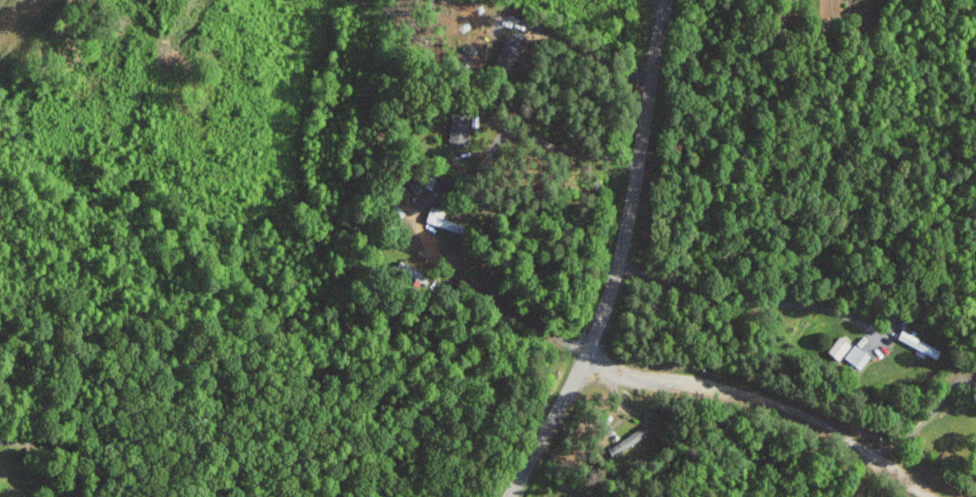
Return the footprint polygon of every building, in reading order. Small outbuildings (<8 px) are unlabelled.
[(471,143),(473,109),(454,109),(452,143),(471,143)] [(428,221),(466,236),(470,227),(457,222),(459,215),(434,205),(428,221)] [(900,339),(930,356),(935,347),(904,331),(900,339)] [(841,361),(853,345),(842,336),(830,352),(841,361)] [(863,370),(872,356),(856,344),(846,358),(863,370)] [(655,435),(651,426),(610,446),(614,455),(655,435)]
